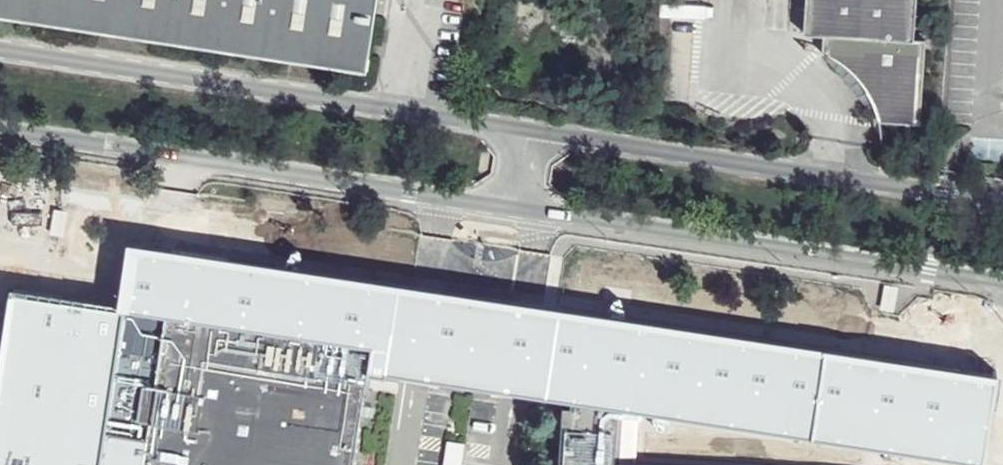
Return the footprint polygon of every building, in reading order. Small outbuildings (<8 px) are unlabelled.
[(368,73),(380,0),(0,0),(0,15),(368,73)] [(803,32),(825,35),(823,57),(830,63),(839,73),(846,85),(856,104),(862,121),(865,121),(870,135),(877,122),(895,123),(902,40),(913,40),(916,0),(806,0),(803,32)] [(825,35),(803,32),(802,46),(816,53),(823,57),(825,35)] [(450,63),(448,78),(458,80),(459,64),(450,63)] [(959,369),(502,300),(458,293),(169,248),(159,310),(367,345),(364,363),(447,377),(493,384),(558,396),(609,404),(945,454),(959,369)] [(105,464),(347,464),(364,363),(367,345),(159,310),(130,305),(105,464)] [(609,404),(558,396),(553,464),(636,464),(607,463),(609,404)]
